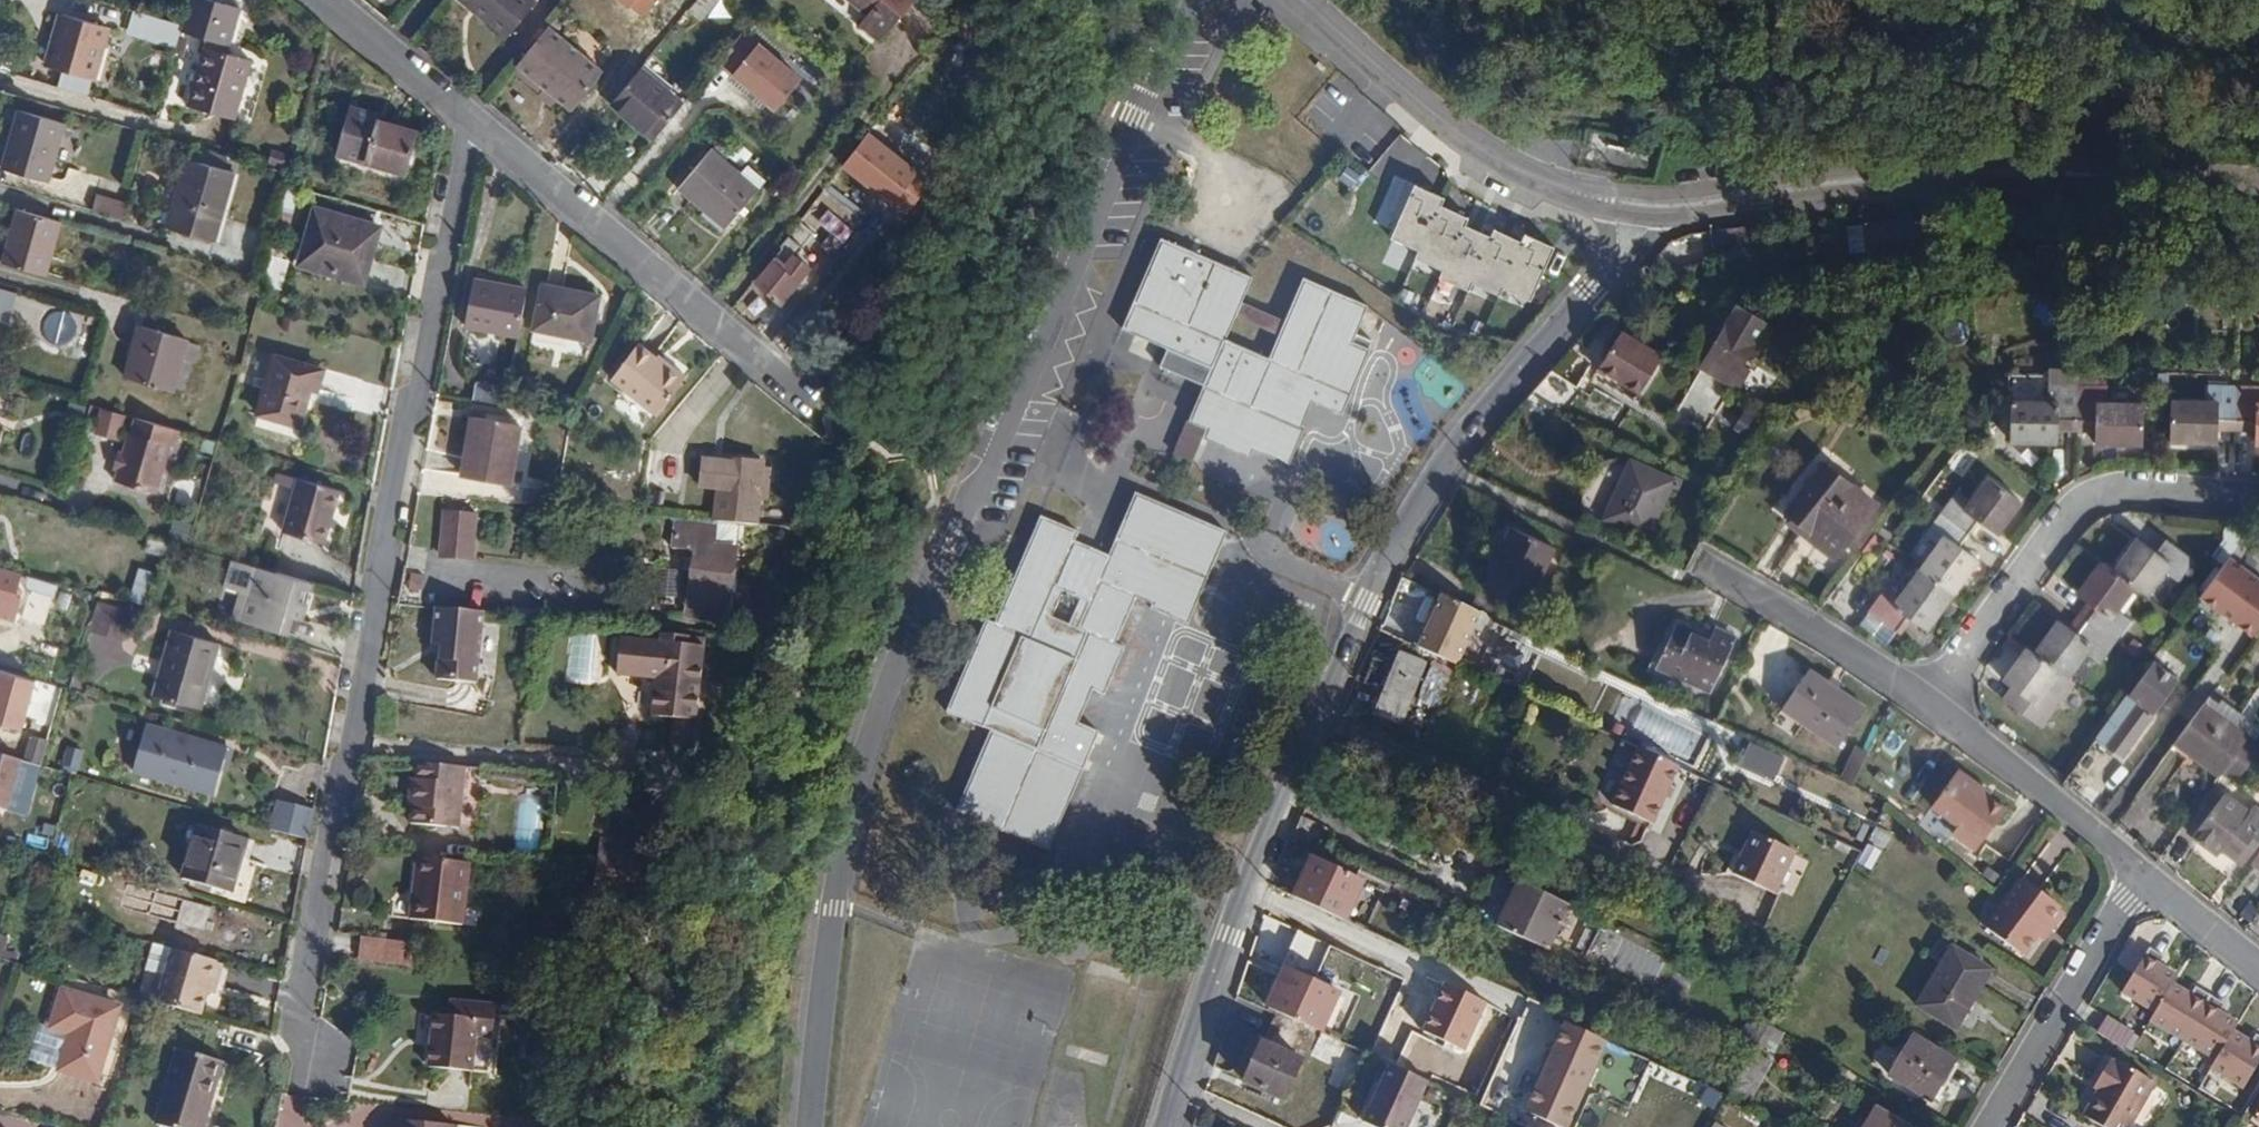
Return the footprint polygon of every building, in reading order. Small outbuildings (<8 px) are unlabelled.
[(180,24),(228,38),(237,6),(215,0),(187,0),(180,24)] [(467,13),(500,40),(533,3),(530,0),(478,0),(467,13)] [(869,8),(863,17),(881,31),(906,0),(860,0),(869,8)] [(60,12),(45,65),(92,79),(106,26),(60,12)] [(180,24),(179,30),(208,38),(189,104),(233,117),(250,59),(225,52),(228,38),(180,24)] [(801,80),(758,44),(731,76),(774,112),(801,80)] [(578,54),(545,93),(568,111),(599,72),(578,54)] [(637,70),(607,106),(649,140),(679,104),(637,70)] [(17,107),(0,168),(46,181),(63,120),(17,107)] [(372,120),(361,163),(400,173),(411,130),(372,120)] [(706,150),(676,186),(723,225),(738,208),(754,188),(706,150)] [(184,156),(164,227),(212,240),(231,171),(184,156)] [(1413,181),(1391,234),(1416,246),(1413,254),(1441,266),(1438,273),(1468,286),(1472,279),(1500,291),(1505,283),(1532,294),(1555,242),(1521,228),(1517,235),(1491,225),(1486,231),(1465,221),(1468,213),(1441,201),(1443,193),(1413,181)] [(94,193),(89,208),(121,217),(125,202),(94,193)] [(298,264),(351,280),(367,224),(313,207),(298,264)] [(16,208),(2,262),(45,274),(60,220),(16,208)] [(1930,218),(1863,222),(1864,250),(1867,255),(1932,251),(1930,218)] [(1864,250),(1863,222),(1848,222),(1849,251),(1864,250)] [(1162,235),(1124,327),(1213,367),(1192,419),(1210,427),(1205,438),(1249,457),(1255,445),(1290,460),(1307,425),(1297,419),(1310,392),(1347,408),(1375,345),(1357,337),(1371,300),(1306,272),(1269,356),(1226,336),(1252,275),(1162,235)] [(782,245),(754,280),(780,300),(808,267),(782,245)] [(1544,274),(1559,286),(1570,273),(1555,262),(1544,274)] [(462,321),(516,333),(525,285),(473,274),(462,321)] [(539,283),(531,327),(587,338),(595,293),(539,283)] [(1732,304),(1696,367),(1733,389),(1740,375),(1734,370),(1762,322),(1732,304)] [(138,324),(123,377),(168,390),(183,337),(138,324)] [(1618,331),(1595,365),(1621,381),(1629,370),(1639,375),(1652,353),(1618,331)] [(650,411),(682,374),(662,360),(661,362),(634,341),(606,377),(650,411)] [(271,352),(255,413),(296,424),(306,388),(313,390),(320,365),(271,352)] [(1546,372),(1531,388),(1567,412),(1580,389),(1546,372)] [(475,378),(472,394),(504,401),(507,384),(475,378)] [(2055,442),(2056,429),(2056,419),(2076,420),(2077,383),(2044,382),(2043,399),(2009,400),(2009,440),(2055,442)] [(2106,383),(2077,383),(2076,420),(2095,420),(2095,430),(2095,443),(2141,445),(2141,403),(2107,401),(2106,383)] [(2215,423),(2236,424),(2236,387),(2204,386),(2203,402),(2169,400),(2165,442),(2214,445),(2215,423)] [(2236,424),(2254,425),(2253,448),(2258,449),(2258,389),(2236,387),(2236,424)] [(1525,394),(1507,418),(1536,430),(1551,405),(1525,394)] [(119,440),(126,416),(97,407),(90,432),(119,440)] [(471,413),(461,471),(508,480),(517,420),(471,413)] [(167,425),(133,415),(128,432),(126,431),(111,479),(148,490),(167,425)] [(2056,419),(2056,429),(2076,429),(2076,420),(2056,419)] [(2076,420),(2076,429),(2095,430),(2095,420),(2076,420)] [(719,488),(715,521),(754,525),(761,462),(723,459),(721,462),(703,461),(700,487),(719,488)] [(1819,461),(1783,508),(1813,533),(1809,538),(1831,555),(1871,502),(1819,461)] [(1630,462),(1599,517),(1637,538),(1667,488),(1674,490),(1679,480),(1669,474),(1664,481),(1630,462)] [(278,529),(321,543),(337,488),(294,475),(278,529)] [(1951,491),(1936,511),(1964,532),(1974,519),(1993,532),(2017,499),(1983,476),(1965,499),(1951,491)] [(979,643),(950,711),(994,729),(960,809),(1049,847),(1102,729),(1082,719),(1095,688),(1109,693),(1129,647),(1118,641),(1139,592),(1157,600),(1157,606),(1192,621),(1233,530),(1140,491),(1111,553),(1078,538),(1081,528),(1043,512),(1034,536),(1000,615),(992,612),(979,643)] [(475,514),(441,510),(437,554),(470,558),(475,514)] [(1933,544),(1916,567),(1950,591),(1973,559),(1955,544),(1964,532),(1936,511),(1920,534),(1933,544)] [(686,519),(674,518),(669,548),(681,549),(686,519)] [(686,519),(681,549),(690,552),(684,593),(725,600),(728,582),(734,584),(738,561),(732,560),(734,550),(711,546),(715,521),(686,519)] [(1512,527),(1484,588),(1505,599),(1528,609),(1557,548),(1512,527)] [(2108,568),(2129,582),(2142,591),(2161,568),(2175,577),(2189,557),(2161,538),(2152,549),(2132,536),(2108,568)] [(2232,556),(2204,595),(2258,635),(2258,575),(2232,556)] [(2091,622),(2110,635),(2125,613),(2113,603),(2129,582),(2108,568),(2094,557),(2072,588),(2078,594),(2090,602),(2081,615),(2091,622)] [(308,581),(254,566),(245,594),(237,592),(228,621),(284,635),(290,615),(293,609),(300,610),(308,581)] [(17,622),(30,575),(0,567),(0,617),(17,622)] [(1950,591),(1916,567),(1895,596),(1882,586),(1864,611),(1892,630),(1903,616),(1921,628),(1950,591)] [(1484,588),(1473,611),(1485,617),(1496,622),(1496,620),(1505,599),(1484,588)] [(725,600),(684,593),(680,618),(721,626),(725,600)] [(2078,594),(2070,607),(2081,615),(2090,602),(2078,594)] [(1473,611),(1446,598),(1436,619),(1438,619),(1434,629),(1432,627),(1422,649),(1461,667),(1485,617),(1473,611)] [(93,631),(126,639),(133,609),(99,602),(93,631)] [(482,611),(434,606),(430,643),(438,644),(434,678),(474,683),(482,611)] [(2081,615),(2070,607),(2060,621),(2071,628),(2077,621),(2081,615)] [(2081,615),(2077,621),(2089,625),(2091,622),(2081,615)] [(2053,616),(2028,648),(2062,671),(2079,649),(2094,658),(2110,635),(2091,622),(2089,625),(2077,621),(2071,628),(2060,621),(2053,616)] [(1678,625),(1657,668),(1712,693),(1738,638),(1718,629),(1712,641),(1678,625)] [(169,627),(150,691),(195,705),(214,640),(169,627)] [(619,638),(615,674),(654,679),(649,719),(672,721),(668,749),(691,751),(702,646),(685,644),(686,636),(658,633),(657,641),(619,638)] [(568,679),(592,680),(594,637),(570,636),(568,679)] [(2028,648),(2023,644),(2001,676),(2007,683),(2018,691),(2010,704),(2038,724),(2071,678),(2062,671),(2028,648)] [(1372,656),(1361,680),(1379,689),(1370,710),(1395,722),(1422,664),(1395,651),(1389,662),(1372,656)] [(2152,661),(2096,739),(2122,758),(2179,680),(2152,661)] [(0,672),(0,725),(19,730),(33,681),(0,672)] [(1811,672),(1784,711),(1838,749),(1866,710),(1811,672)] [(2018,691),(2007,683),(1998,696),(2010,704),(2018,691)] [(2211,689),(2201,702),(2246,734),(2248,734),(2256,722),(2211,689)] [(2201,702),(2173,741),(2218,774),(2224,768),(2246,734),(2201,702)] [(116,717),(103,762),(184,784),(197,739),(116,717)] [(2224,768),(2237,776),(2258,744),(2258,741),(2248,734),(2246,734),(2224,768)] [(1855,745),(1842,781),(1855,787),(1869,751),(1855,745)] [(1677,766),(1637,748),(1615,798),(1655,816),(1677,766)] [(26,761),(0,754),(0,811),(12,814),(26,761)] [(459,829),(464,766),(412,760),(407,824),(459,829)] [(1955,770),(1931,807),(1955,824),(1949,834),(1973,850),(2002,808),(1978,790),(1978,786),(1955,770)] [(2191,832),(2214,849),(2244,808),(2222,792),(2191,832)] [(273,798),(263,829),(282,835),(291,803),(273,798)] [(1655,816),(1615,798),(1612,805),(1651,823),(1655,816)] [(303,841),(310,808),(291,803),(282,835),(303,841)] [(2214,849),(2217,851),(2222,846),(2243,860),(2258,838),(2258,808),(2252,803),(2247,809),(2244,808),(2214,849)] [(1300,814),(1292,834),(1322,847),(1329,828),(1300,814)] [(198,820),(183,872),(228,886),(243,832),(198,820)] [(1752,831),(1740,855),(1784,875),(1795,851),(1752,831)] [(599,847),(597,870),(641,874),(643,851),(599,847)] [(2249,864),(2258,871),(2258,856),(2256,854),(2249,864)] [(1784,875),(1740,855),(1732,874),(1775,893),(1784,875)] [(471,862),(417,857),(410,920),(464,925),(471,862)] [(1310,857),(1292,895),(1341,918),(1358,881),(1310,857)] [(2021,875),(2015,885),(2064,913),(2064,911),(2058,906),(2058,904),(2021,875)] [(1554,950),(1577,905),(1529,881),(1506,925),(1554,950)] [(124,883),(117,906),(199,929),(205,907),(124,883)] [(2064,913),(2015,885),(1985,924),(2024,955),(2038,938),(2043,940),(2064,913)] [(1260,909),(1253,930),(1287,945),(1293,924),(1260,909)] [(417,942),(360,936),(357,965),(414,971),(417,942)] [(165,947),(150,1000),(195,1013),(201,992),(203,985),(210,987),(216,965),(212,963),(212,960),(165,947)] [(1950,947),(1917,1005),(1958,1029),(1990,972),(1950,947)] [(1689,955),(1679,950),(1674,966),(1683,970),(1687,961),(1689,955)] [(2180,977),(2146,955),(2121,994),(2155,1015),(2178,980),(2180,977)] [(1401,967),(1392,986),(1424,1001),(1434,976),(1418,968),(1415,973),(1401,967)] [(1287,971),(1270,1007),(1323,1032),(1340,995),(1326,988),(1287,971)] [(2178,980),(2155,1015),(2152,1021),(2217,1062),(2237,1028),(2242,1020),(2178,980)] [(63,986),(52,1027),(72,1033),(61,1073),(103,1085),(126,1004),(63,986)] [(1345,1023),(1340,1035),(1355,1043),(1361,1030),(1358,1026),(1370,998),(1354,991),(1341,1019),(1345,1023)] [(494,1004),(446,1001),(444,1015),(430,1014),(427,1068),(477,1071),(477,1040),(492,1040),(494,1004)] [(2105,1017),(2098,1032),(2124,1046),(2132,1032),(2105,1017)] [(1611,1041),(1569,1022),(1529,1110),(1568,1126),(1572,1126),(1611,1041)] [(2237,1028),(2217,1062),(2212,1070),(2245,1090),(2258,1067),(2258,1041),(2237,1028)] [(55,1068),(66,1037),(43,1029),(32,1060),(55,1068)] [(1912,1036),(1889,1073),(1930,1097),(1953,1059),(1912,1036)] [(1264,1042),(1247,1082),(1285,1101),(1303,1061),(1264,1042)] [(158,1123),(170,1126),(203,1126),(221,1060),(179,1048),(158,1123)] [(1751,1054),(1730,1099),(1749,1107),(1769,1062),(1751,1054)] [(2099,1087),(2096,1092),(2083,1114),(2106,1126),(2125,1126),(2152,1080),(2116,1059),(2115,1061),(2109,1059),(2097,1080),(2101,1083),(2099,1087)] [(1388,1063),(1361,1121),(1374,1126),(1405,1126),(1427,1081),(1388,1063)] [(1872,1113),(1896,1126),(1914,1126),(1878,1105),(1872,1113)] [(1872,1113),(1864,1126),(1896,1126),(1872,1113)]
